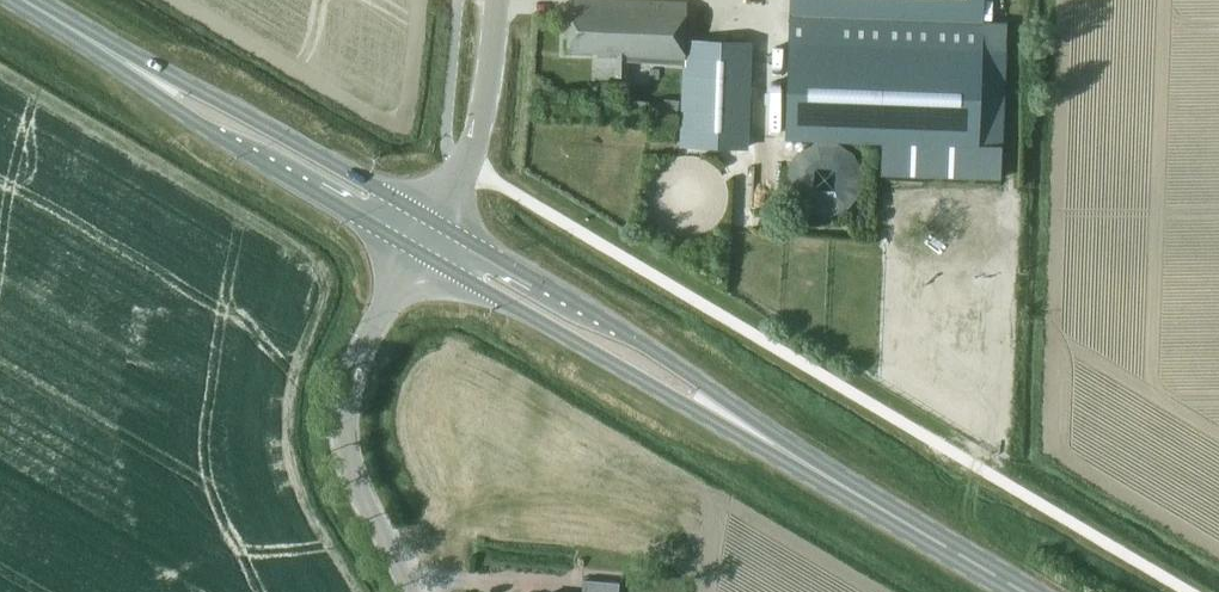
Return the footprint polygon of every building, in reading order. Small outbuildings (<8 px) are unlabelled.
[(567,51),(597,52),(597,58),(616,58),(615,77),(630,77),(630,62),(686,65),(688,2),(625,0),(569,0),(567,51)] [(787,138),(883,142),(980,145),(980,143),(985,23),(986,0),(792,0),(789,81),(787,138)] [(985,23),(980,143),(1003,144),(1008,24),(985,23)] [(689,38),(687,95),(697,96),(697,104),(699,104),(698,126),(741,127),(744,40),(689,38)] [(665,103),(664,112),(679,113),(680,100),(666,98),(665,103)] [(980,145),(883,142),(882,176),(1002,180),(1004,144),(1003,144),(980,143),(980,145)] [(586,579),(584,591),(621,591),(622,582),(586,579)]
